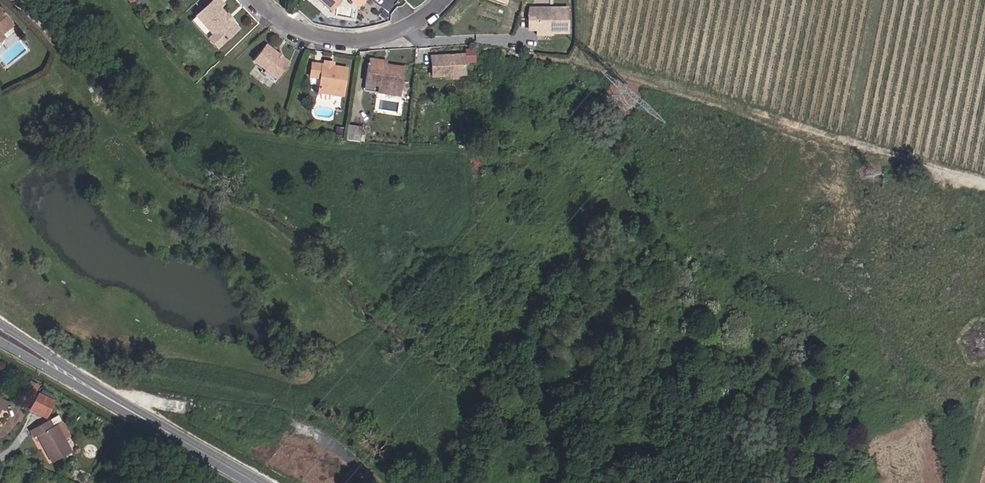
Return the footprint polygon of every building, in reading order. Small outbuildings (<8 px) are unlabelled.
[(220,0),(213,0),(196,15),(211,33),(221,45),(239,29),(231,20),(229,20),(227,17),(228,16),(221,8),(224,5),(220,0)] [(339,2),(337,0),(336,0),(333,4),(323,3),(331,11),(339,2)] [(5,36),(2,33),(12,24),(0,9),(0,40),(5,36)] [(566,33),(566,9),(528,9),(527,14),(527,30),(536,30),(536,33),(566,33)] [(207,37),(211,33),(196,15),(191,19),(207,37)] [(207,37),(217,48),(221,45),(211,33),(207,37)] [(253,60),(263,68),(276,79),(289,62),(266,44),(253,60)] [(462,75),(461,56),(428,57),(429,76),(443,76),(453,75),(462,75)] [(398,89),(402,68),(384,65),(368,62),(364,83),(376,85),(398,89)] [(318,85),(318,90),(342,93),(346,69),(333,67),(322,65),(311,63),(309,76),(319,78),(318,85)] [(261,72),(274,82),(276,79),(263,68),(261,72)] [(309,76),(308,84),(318,85),(319,78),(309,76)] [(363,90),(397,96),(398,89),(376,85),(364,83),(363,90)] [(357,142),(359,127),(347,125),(345,140),(357,142)] [(32,396),(37,386),(29,382),(24,392),(32,396)] [(45,417),(54,400),(38,392),(29,408),(45,417)] [(71,453),(63,439),(68,436),(56,415),(29,431),(33,438),(37,436),(52,463),(71,453)]
